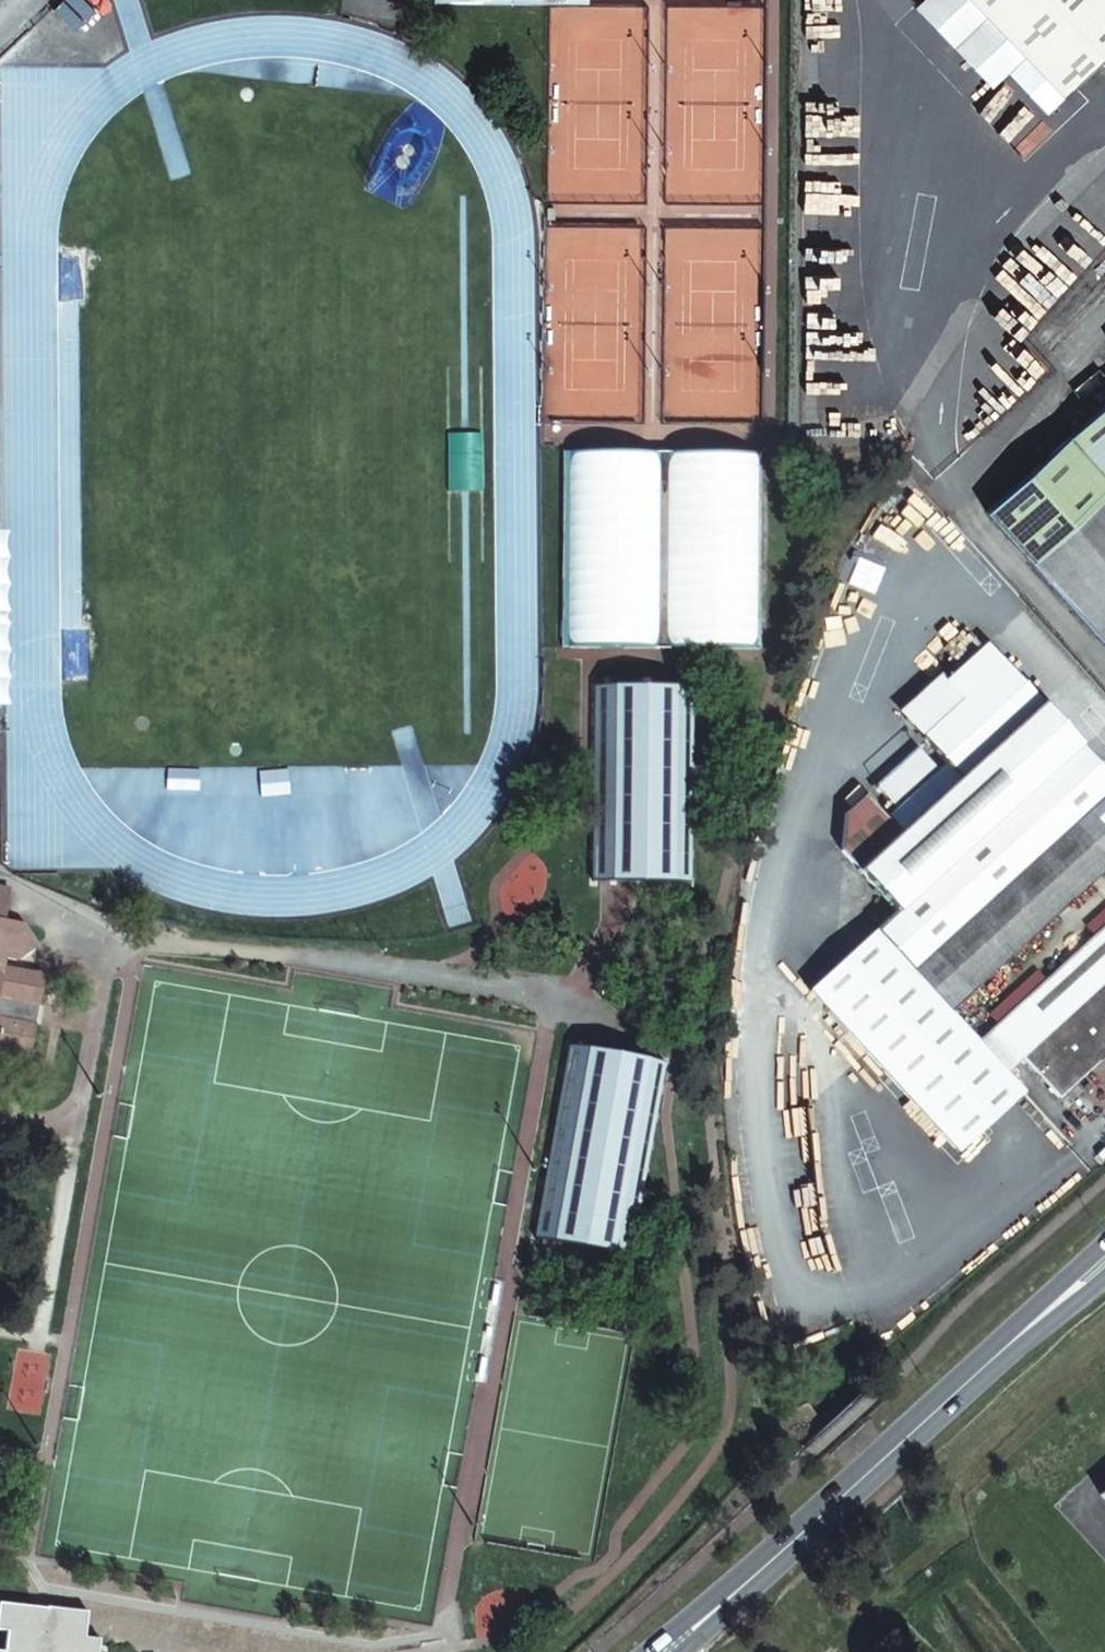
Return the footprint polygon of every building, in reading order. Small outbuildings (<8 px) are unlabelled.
[(1058,101),(1104,57),(1104,0),(961,0),(1058,101)] [(987,510),(1104,642),(1104,403),(987,510)] [(563,628),(761,629),(763,431),(565,429),(563,628)] [(977,837),(1080,743),(988,643),(945,682),(962,701),(922,738),(946,765),(906,802),(920,815),(901,833),(888,819),(865,794),(844,814),(842,851),(896,911),(977,837)] [(962,701),(945,682),(905,720),(922,738),(962,701)] [(692,686),(600,686),(600,880),(693,880),(692,686)] [(875,930),(913,971),(1104,792),(1104,771),(1080,743),(977,837),(896,911),(875,930)] [(1104,871),(1104,792),(913,971),(951,1012),(1053,919),(1064,931),(1077,919),(1066,908),(1104,871)] [(906,802),(888,819),(901,833),(920,815),(906,802)] [(2,957),(13,959),(37,945),(21,924),(0,920),(0,970),(2,957)] [(1022,1057),(1104,981),(1104,925),(977,1041),(1006,1073),(1022,1057)] [(958,1154),(1024,1093),(1006,1073),(977,1041),(951,1012),(913,971),(875,930),(809,991),(958,1154)] [(30,1051),(43,978),(0,971),(0,1046),(30,1051)] [(1022,1057),(1060,1097),(1104,1056),(1104,981),(1022,1057)] [(664,1062),(570,1046),(538,1236),(632,1252),(664,1062)] [(1095,1508),(1104,1519),(1104,1498),(1095,1508)] [(50,1584),(47,1610),(0,1604),(0,1630),(7,1631),(4,1651),(95,1651),(97,1639),(82,1638),(90,1589),(50,1584)]
